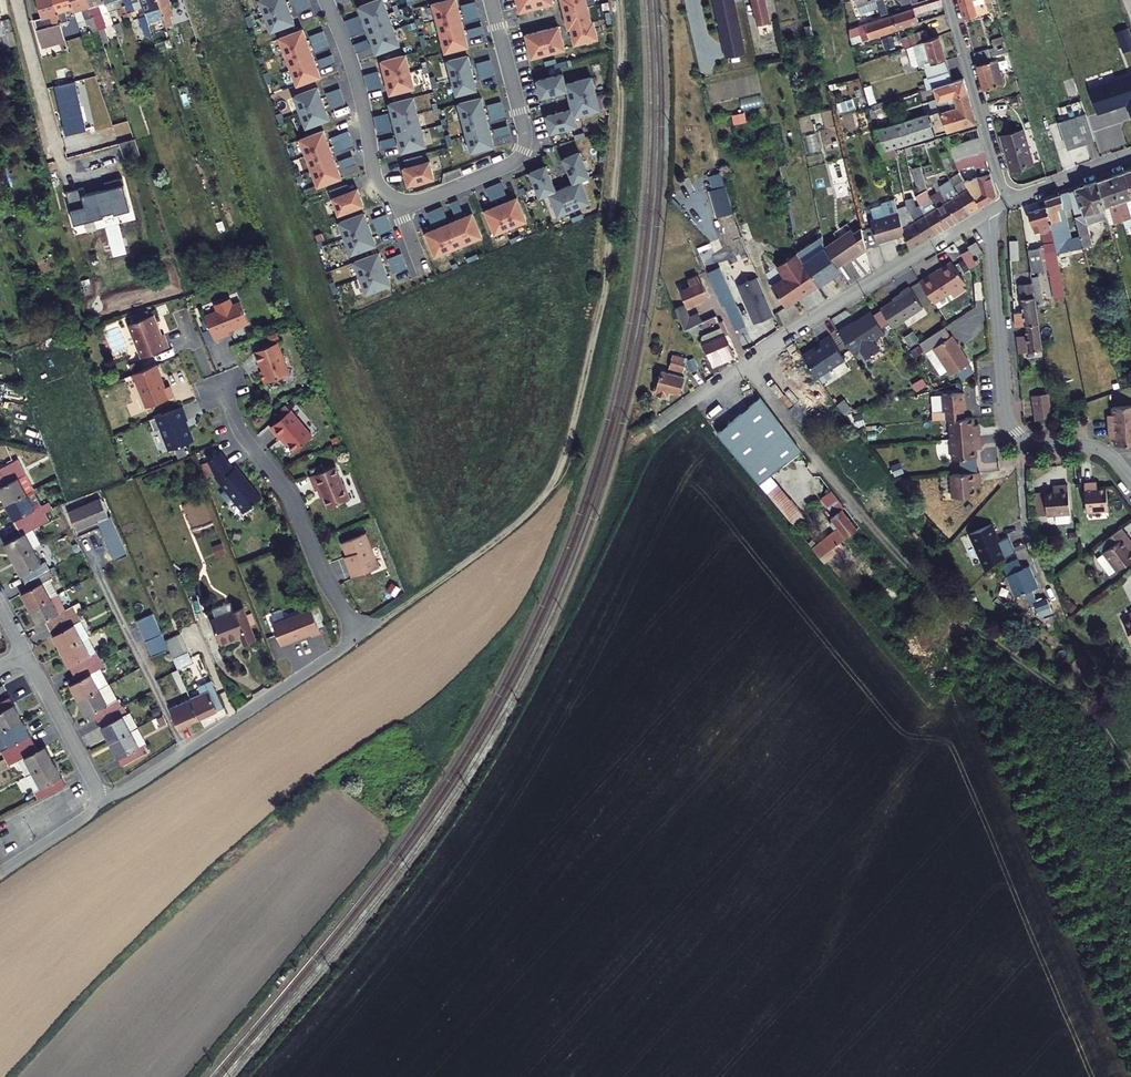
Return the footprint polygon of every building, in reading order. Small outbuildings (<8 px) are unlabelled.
[(51,0),(34,0),(40,20),(48,18),(56,44),(63,42),(58,23),(51,0)] [(58,23),(67,20),(64,10),(72,7),(69,0),(51,0),(58,23)] [(85,0),(69,0),(72,7),(73,11),(78,9),(80,17),(89,13),(85,0)] [(89,13),(93,24),(94,27),(100,24),(99,21),(103,20),(97,2),(103,0),(85,0),(89,13)] [(119,0),(111,0),(116,14),(120,13),(122,17),(125,16),(119,0)] [(125,16),(130,14),(129,10),(133,9),(130,0),(119,0),(125,16)] [(153,0),(147,0),(157,29),(162,27),(153,0)] [(162,27),(172,24),(163,0),(153,0),(162,27)] [(271,30),(294,22),(286,0),(260,0),(271,30)] [(308,0),(306,0),(295,4),(298,12),(311,7),(308,0)] [(359,5),(376,52),(400,44),(383,0),(372,0),(359,5)] [(433,3),(445,52),(468,46),(456,0),(444,0),(433,3)] [(520,10),(553,2),(553,0),(518,0),(520,10)] [(569,26),(571,26),(575,42),(598,36),(594,20),(592,21),(587,0),(562,0),(569,26)] [(725,59),(747,54),(734,0),(713,0),(725,59)] [(765,0),(751,0),(759,35),(772,32),(765,0)] [(856,9),(875,3),(874,0),(852,0),(856,9)] [(961,19),(974,15),(971,4),(970,0),(956,0),(961,19)] [(983,1),(986,12),(993,10),(990,0),(983,0),(983,1)] [(461,5),(463,13),(477,9),(475,1),(461,5)] [(465,21),(480,17),(477,9),(463,13),(465,21)] [(894,31),(915,23),(910,9),(889,16),(894,31)] [(344,20),(347,28),(361,23),(358,15),(344,20)] [(875,21),(880,36),(894,31),(889,16),(875,21)] [(856,28),(861,42),(880,36),(875,21),(856,28)] [(350,36),(364,30),(361,23),(347,28),(350,36)] [(482,25),(468,29),(470,37),(484,33),(482,25)] [(559,25),(526,34),(532,57),(565,48),(559,25)] [(302,28),(279,37),(296,84),(320,75),(302,28)] [(313,43),(326,38),(323,30),(310,35),(313,43)] [(896,36),(899,47),(909,43),(906,36),(903,37),(902,34),(896,36)] [(892,54),(901,51),(899,47),(896,36),(887,39),(892,54)] [(329,46),(326,38),(313,43),(315,50),(329,46)] [(950,83),(935,38),(909,48),(915,65),(919,63),(928,90),(936,87),(950,83)] [(370,47),(367,39),(353,44),(356,52),(370,47)] [(987,47),(972,51),(974,60),(989,56),(987,47)] [(332,54),(319,59),(322,66),(335,62),(332,54)] [(406,54),(382,60),(390,94),(415,87),(406,54)] [(469,55),(448,60),(457,94),(478,89),(469,55)] [(1002,83),(995,58),(975,64),(982,88),(1002,83)] [(476,63),(478,71),(492,67),(490,59),(476,63)] [(495,75),(492,67),(478,71),(481,79),(495,75)] [(364,75),(366,83),(380,79),(378,71),(364,75)] [(1087,86),(1096,111),(1109,107),(1108,105),(1125,100),(1130,115),(1130,72),(1087,86)] [(542,97),(568,90),(566,83),(564,73),(538,80),(542,97)] [(573,109),(575,116),(601,109),(592,77),(566,83),(568,90),(573,109)] [(380,79),(366,83),(368,91),(382,87),(380,79)] [(971,103),(964,79),(950,83),(936,87),(942,109),(943,113),(951,111),(951,108),(971,103)] [(75,82),(54,87),(65,132),(86,127),(75,82)] [(317,86),(294,95),(306,127),(329,118),(317,86)] [(340,88),(326,93),(329,100),(343,95),(340,88)] [(345,103),(343,95),(329,100),(332,108),(345,103)] [(481,96),(458,102),(471,151),(494,145),(481,96)] [(402,152),(426,146),(413,97),(389,103),(402,152)] [(487,105),(489,113),(503,109),(501,101),(487,105)] [(948,131),(976,124),(971,103),(951,108),(951,111),(943,113),(948,131)] [(491,121),(505,117),(503,109),(489,113),(491,121)] [(577,126),(575,116),(573,109),(547,115),(551,132),(577,126)] [(948,131),(943,113),(942,109),(872,128),(879,151),(891,147),(948,131)] [(374,116),(376,124),(390,121),(388,113),(374,116)] [(1082,114),(1054,123),(1063,150),(1091,141),(1082,114)] [(378,132),(392,129),(390,121),(376,124),(378,132)] [(507,126),(494,129),(496,137),(509,133),(507,126)] [(960,131),(945,136),(949,147),(980,136),(977,128),(960,133),(960,131)] [(324,130),(301,138),(318,185),(342,177),(324,130)] [(336,135),(339,143),(351,138),(348,130),(336,135)] [(1020,131),(1001,137),(1010,169),(1029,164),(1020,131)] [(949,147),(955,161),(983,150),(980,136),(949,147)] [(396,145),(394,137),(380,141),(382,149),(396,145)] [(354,145),(351,138),(339,143),(342,150),(354,145)] [(891,147),(879,151),(881,158),(893,155),(891,147)] [(986,160),(983,150),(955,161),(961,174),(967,171),(972,167),(986,160)] [(574,183),(581,180),(591,176),(580,151),(564,158),(574,183)] [(352,156),(339,161),(342,168),(355,163),(352,156)] [(403,159),(406,167),(419,163),(416,156),(403,159)] [(406,167),(403,168),(408,185),(434,177),(429,160),(424,162),(419,163),(406,167)] [(986,202),(996,196),(986,160),(972,167),(976,177),(979,183),(986,202)] [(540,197),(550,193),(557,190),(546,165),(530,172),(540,197)] [(912,167),(914,191),(926,190),(926,184),(934,183),(933,165),(912,167)] [(976,177),(972,167),(967,171),(970,176),(958,182),(963,191),(974,185),(971,179),(976,177)] [(958,182),(970,176),(967,171),(961,174),(955,177),(958,182)] [(1127,171),(1113,176),(1125,218),(1130,217),(1130,186),(1127,171)] [(712,206),(728,201),(721,173),(704,177),(712,206)] [(1125,218),(1113,176),(1099,181),(1106,206),(1107,208),(1113,206),(1116,221),(1125,218)] [(943,184),(946,189),(958,182),(955,177),(943,184)] [(963,191),(974,209),(986,202),(979,183),(976,177),(971,179),(974,185),(963,191)] [(591,205),(581,180),(574,183),(557,190),(550,193),(560,218),(591,205)] [(1106,206),(1099,181),(1073,190),(1081,222),(1091,219),(1089,210),(1106,206)] [(81,191),(63,196),(71,229),(101,221),(100,219),(111,216),(111,218),(127,214),(119,182),(101,186),(103,193),(82,198),(81,191)] [(501,182),(493,185),(499,198),(507,195),(501,182)] [(335,188),(338,195),(350,190),(347,183),(335,188)] [(940,205),(950,223),(962,216),(951,198),(946,189),(943,184),(931,190),(934,196),(940,205)] [(493,185),(486,188),(492,201),(499,198),(493,185)] [(338,195),(332,197),(339,214),(364,204),(358,187),(350,190),(338,195)] [(329,190),(332,197),(338,195),(335,188),(329,190)] [(919,197),(922,203),(934,196),(931,190),(919,197)] [(951,198),(962,216),(974,209),(963,191),(951,198)] [(1062,194),(1048,199),(1050,206),(1053,224),(1055,231),(1059,230),(1058,224),(1061,223),(1060,215),(1066,213),(1062,194)] [(518,197),(487,210),(496,233),(527,220),(518,197)] [(906,204),(910,210),(922,203),(919,197),(906,204)] [(457,200),(450,203),(456,216),(463,213),(457,200)] [(905,234),(909,248),(925,238),(915,219),(910,210),(906,204),(896,207),(897,211),(905,234)] [(927,212),(938,231),(950,223),(940,205),(927,212)] [(442,206),(435,209),(440,222),(448,219),(442,206)] [(1053,224),(1050,206),(1032,209),(1033,219),(1040,218),(1042,226),(1053,224)] [(435,209),(427,212),(433,226),(440,222),(435,209)] [(905,234),(897,211),(870,220),(877,243),(905,234)] [(915,219),(925,238),(938,231),(927,212),(915,219)] [(365,213),(340,222),(352,254),(376,245),(365,213)] [(376,226),(390,221),(387,213),(373,218),(376,226)] [(426,232),(436,255),(482,236),(473,213),(426,232)] [(1086,243),(1097,240),(1091,219),(1081,222),(1086,243)] [(392,229),(390,221),(376,226),(379,234),(392,229)] [(827,247),(828,250),(839,267),(868,248),(862,223),(827,247)] [(972,252),(981,247),(975,237),(966,242),(972,252)] [(1024,238),(1016,239),(1017,259),(1026,258),(1024,238)] [(839,267),(828,250),(808,263),(821,284),(842,270),(839,267)] [(788,305),(821,284),(808,263),(803,255),(800,251),(780,264),(788,276),(774,285),(788,305)] [(379,252),(354,261),(367,293),(392,284),(379,252)] [(391,266),(404,261),(401,253),(388,259),(391,266)] [(931,269),(917,278),(931,300),(947,289),(950,294),(962,287),(959,282),(962,280),(950,260),(937,268),(932,271),(931,269)] [(407,268),(404,261),(391,266),(394,274),(407,268)] [(778,305),(756,270),(737,281),(759,317),(778,305)] [(694,299),(704,295),(695,275),(687,278),(689,282),(676,288),(683,305),(687,304),(688,306),(696,303),(694,299)] [(1029,325),(1042,323),(1035,282),(1026,283),(1028,311),(1020,312),(1021,325),(1029,325)] [(899,292),(877,305),(889,324),(919,305),(906,284),(897,289),(899,292)] [(205,318),(215,343),(230,337),(228,331),(231,330),(232,332),(249,325),(241,304),(233,307),(230,301),(215,307),(218,313),(205,318)] [(671,308),(680,329),(699,320),(695,312),(686,316),(680,304),(671,308)] [(848,318),(833,327),(847,351),(854,346),(861,357),(874,349),(868,338),(879,331),(866,309),(851,318),(852,320),(849,322),(848,318)] [(141,361),(169,350),(164,337),(161,337),(153,317),(128,328),(141,361)] [(708,367),(732,355),(722,334),(725,332),(720,320),(712,323),(715,328),(696,337),(695,339),(708,367)] [(1042,323),(1029,325),(1030,333),(1022,335),(1023,352),(1046,349),(1042,323)] [(946,334),(940,325),(917,340),(923,350),(930,345),(948,372),(966,360),(948,333),(946,334)] [(818,343),(799,354),(812,377),(841,361),(827,337),(817,342),(818,343)] [(282,361),(275,345),(254,354),(260,367),(261,366),(263,372),(260,373),(265,385),(288,376),(282,361)] [(680,367),(681,358),(671,356),(669,366),(680,367)] [(165,389),(156,367),(133,377),(147,410),(174,399),(170,387),(165,389)] [(651,387),(676,391),(679,373),(654,369),(651,387)] [(961,391),(939,393),(940,410),(929,411),(930,419),(946,418),(961,416),(960,408),(962,408),(961,391)] [(1030,396),(1035,420),(1051,415),(1048,393),(1030,396)] [(832,406),(839,415),(846,410),(839,401),(832,406)] [(1130,423),(1130,417),(1130,404),(1106,406),(1107,414),(1104,414),(1104,417),(1102,418),(1103,426),(1130,423)] [(187,424),(181,410),(150,423),(154,435),(161,432),(170,453),(193,444),(185,424),(187,424)] [(290,412),(270,429),(280,440),(283,438),(288,444),(295,453),(313,438),(290,412)] [(961,416),(946,418),(948,437),(977,434),(976,426),(974,426),(973,423),(971,423),(970,416),(961,416)] [(1103,426),(1103,434),(1106,434),(1106,437),(1109,437),(1109,445),(1130,443),(1130,423),(1103,426)] [(977,434),(948,437),(950,458),(974,456),(973,447),(975,447),(975,443),(978,443),(977,434)] [(235,473),(221,456),(209,465),(214,477),(246,516),(263,501),(253,489),(251,489),(247,483),(247,482),(238,471),(235,473)] [(4,508),(27,495),(20,481),(24,479),(20,471),(28,467),(24,460),(0,472),(0,500),(4,508)] [(32,475),(28,467),(20,471),(24,479),(32,475)] [(332,467),(306,477),(312,492),(317,490),(324,509),(347,500),(341,484),(339,485),(332,467)] [(977,471),(948,473),(950,497),(974,494),(973,485),(976,485),(975,480),(978,479),(977,471)] [(1061,491),(1060,480),(1051,477),(1051,492),(1061,491)] [(760,486),(776,505),(785,497),(769,478),(760,486)] [(1092,485),(1083,486),(1085,515),(1107,513),(1105,489),(1096,490),(1096,487),(1092,487),(1092,485)] [(811,544),(809,545),(827,567),(835,560),(848,549),(845,545),(861,531),(843,509),(846,506),(833,489),(819,501),(833,517),(829,520),(831,523),(827,526),(833,533),(815,548),(811,544)] [(1051,492),(1037,492),(1038,516),(1067,514),(1066,505),(1064,505),(1064,500),(1061,500),(1061,491),(1051,492)] [(39,512),(37,513),(27,495),(4,508),(16,530),(41,517),(39,512)] [(776,505),(791,524),(801,516),(797,511),(798,510),(787,496),(785,497),(776,505)] [(108,519),(99,501),(68,515),(78,538),(89,533),(87,528),(108,519)] [(996,547),(1015,539),(1009,523),(999,527),(992,510),(970,519),(986,558),(996,547)] [(25,536),(46,525),(41,517),(16,530),(21,538),(3,547),(11,561),(32,550),(25,536)] [(1116,527),(1098,541),(1103,547),(1097,552),(1111,570),(1130,555),(1125,548),(1127,547),(1124,542),(1126,541),(1116,527)] [(117,534),(100,542),(110,563),(124,556),(120,547),(122,546),(117,534)] [(361,534),(337,543),(343,557),(344,556),(346,560),(344,566),(349,579),(375,568),(361,534)] [(848,549),(835,560),(846,574),(859,563),(848,549)] [(45,565),(41,567),(32,550),(11,561),(23,585),(48,571),(45,565)] [(999,563),(1009,594),(1022,590),(1028,612),(1046,607),(1040,593),(1027,597),(1025,589),(1030,588),(1024,567),(1013,570),(1010,560),(999,563)] [(42,585),(52,580),(48,571),(23,585),(27,593),(20,597),(28,612),(50,600),(42,585)] [(68,610),(58,616),(50,600),(28,612),(36,628),(44,624),(47,630),(72,617),(68,610)] [(250,640),(238,610),(209,622),(218,645),(237,638),(239,644),(250,640)] [(1129,610),(1130,613),(1125,615),(1127,617),(1118,621),(1129,643),(1130,642),(1130,610),(1129,610)] [(313,638),(322,635),(313,612),(274,627),(282,647),(312,635),(313,638)] [(153,657),(169,650),(164,640),(153,614),(137,621),(153,657)] [(79,625),(77,626),(72,617),(47,630),(60,654),(87,640),(79,625)] [(187,652),(179,634),(164,640),(169,650),(173,658),(187,652)] [(93,657),(96,655),(87,640),(60,654),(71,677),(96,663),(93,657)] [(191,662),(187,652),(173,658),(177,669),(191,662)] [(90,677),(101,671),(96,663),(71,677),(76,684),(69,688),(78,703),(99,692),(90,677)] [(109,687),(101,671),(90,677),(99,692),(109,687)] [(223,705),(214,686),(189,697),(198,717),(223,705)] [(107,709),(118,703),(109,687),(99,692),(107,709)] [(118,703),(107,709),(99,692),(78,703),(87,720),(92,716),(96,723),(121,709),(118,703)] [(5,697),(0,700),(0,730),(17,721),(5,697)] [(198,717),(189,697),(188,698),(197,717),(198,717)] [(197,717),(188,698),(169,707),(178,726),(197,717)] [(122,720),(125,717),(121,709),(96,723),(108,746),(130,735),(122,720)] [(167,722),(163,714),(157,717),(161,725),(167,722)] [(128,716),(125,717),(122,720),(130,735),(136,731),(128,716)] [(30,744),(17,721),(0,730),(0,750),(1,749),(5,757),(30,744)] [(142,748),(145,747),(136,731),(130,735),(138,751),(142,748)] [(142,748),(138,751),(130,735),(108,746),(121,770),(146,757),(142,748)] [(41,747),(34,751),(30,744),(5,757),(9,764),(11,763),(20,778),(49,763),(41,747)] [(32,802),(61,786),(49,763),(20,778),(32,802)]
